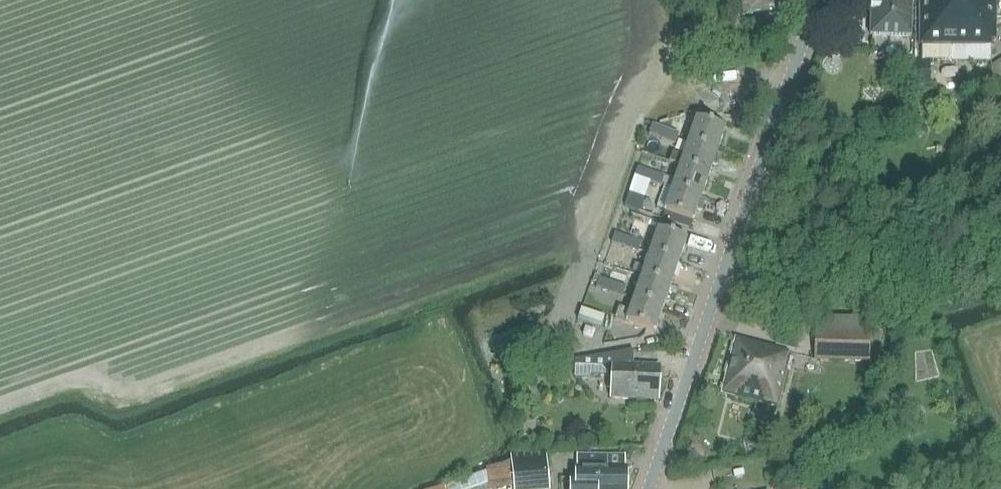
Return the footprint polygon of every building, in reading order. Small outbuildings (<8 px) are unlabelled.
[(802,0),(741,0),(743,18),(801,6),(802,0)] [(870,37),(912,38),(913,0),(871,0),(870,37)] [(992,46),(993,27),(996,26),(997,0),(919,0),(919,46),(921,46),(921,61),(913,61),(913,72),(925,72),(925,62),(992,62),(992,46)] [(747,103),(741,122),(750,125),(757,106),(747,103)] [(688,143),(718,153),(726,131),(696,121),(688,143)] [(676,145),(680,133),(652,124),(648,136),(676,145)] [(710,177),(718,153),(688,143),(684,155),(674,151),(670,163),(680,166),(710,177)] [(702,200),(710,177),(680,166),(672,189),(702,200)] [(661,188),(665,176),(638,168),(634,179),(661,188)] [(694,223),(702,200),(672,189),(664,213),(694,223)] [(649,254),(679,265),(687,242),(657,232),(649,254)] [(637,254),(641,243),(614,234),(611,244),(637,254)] [(671,288),(679,265),(649,254),(644,268),(635,264),(632,273),(642,276),(641,277),(671,288)] [(663,311),(671,288),(641,277),(633,300),(663,311)] [(622,297),(626,287),(599,278),(596,288),(622,297)] [(656,334),(663,311),(633,300),(629,312),(618,308),(614,320),(625,323),(656,334)] [(570,307),(568,315),(590,321),(593,313),(570,307)] [(869,364),(869,354),(881,355),(882,322),(816,320),(814,363),(869,364)] [(790,354),(764,347),(736,340),(720,395),(776,409),(790,354)] [(540,360),(540,362),(541,367),(561,362),(562,367),(575,365),(574,379),(588,380),(592,376),(611,377),(610,401),(658,403),(659,366),(633,366),(633,351),(576,362),(573,353),(560,356),(551,357),(540,360)] [(578,458),(577,470),(575,470),(575,480),(570,480),(570,488),(627,488),(627,470),(624,470),(625,458),(578,458)] [(513,464),(515,488),(551,488),(549,461),(513,464)]
